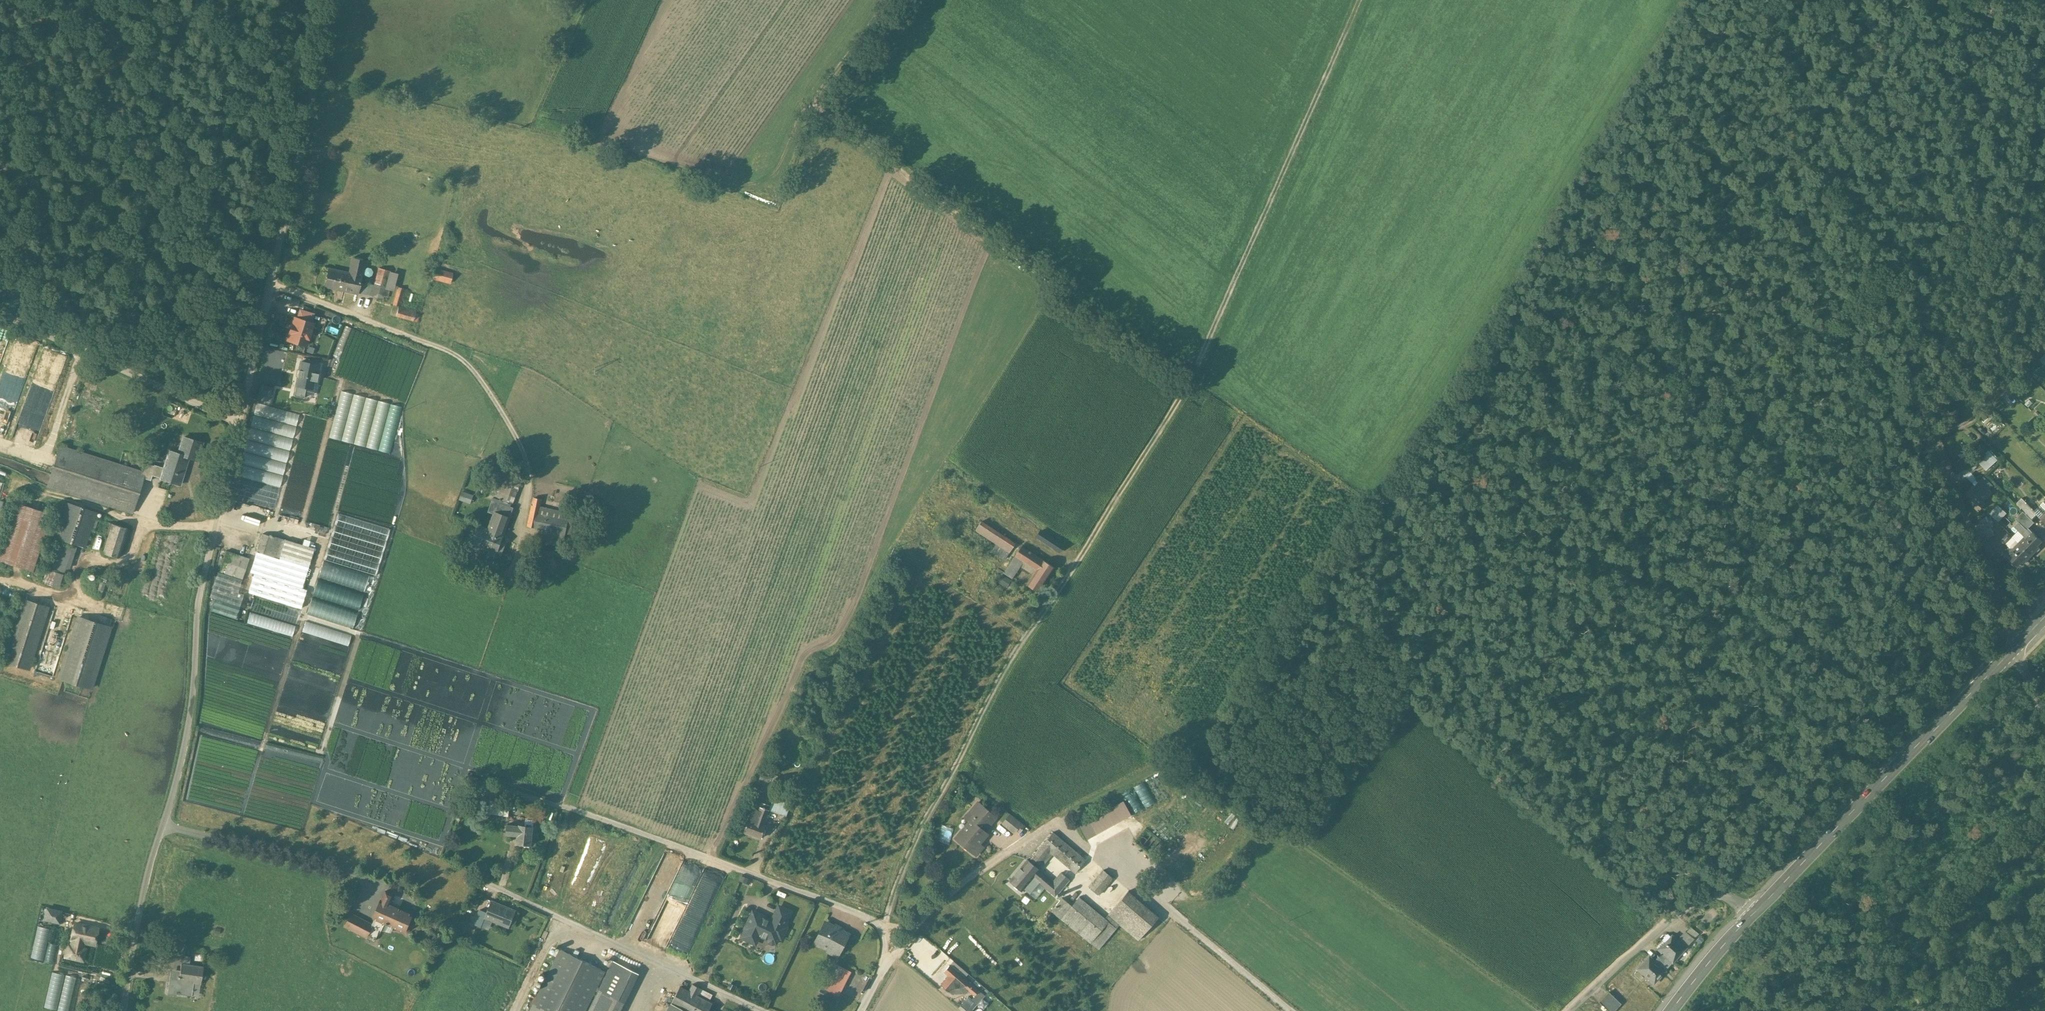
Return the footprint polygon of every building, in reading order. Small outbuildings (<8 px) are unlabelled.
[(347,258),(332,255),(330,265),(339,267),(340,265),(345,266),(347,257),(347,258)] [(362,261),(353,259),(351,268),(349,274),(358,276),(362,261)] [(390,271),(376,267),(375,273),(377,274),(372,296),(383,299),(390,271)] [(435,268),(432,278),(448,282),(450,273),(435,268)] [(349,274),(329,269),(325,286),(358,293),(361,276),(358,276),(349,274)] [(399,306),(404,288),(396,286),(392,304),(399,306)] [(397,317),(413,321),(416,312),(400,307),(397,317)] [(313,324),(295,318),(293,325),(292,325),(292,326),(290,332),(289,333),(291,333),(288,340),(304,345),(306,338),(309,339),(311,331),(311,330),(313,324)] [(341,336),(350,336),(351,327),(342,326),(341,336)] [(319,365),(301,362),(294,396),(304,398),(306,387),(305,386),(305,385),(312,387),(312,388),(311,388),(312,388),(314,380),(316,381),(319,365)] [(276,509),(298,413),(270,407),(275,387),(260,384),(250,427),(259,429),(253,453),(242,501),(276,509)] [(390,453),(401,406),(340,391),(328,438),(390,453)] [(1987,411),(1979,419),(1983,422),(1990,415),(1987,411)] [(202,443),(184,437),(178,453),(178,454),(188,457),(197,459),(202,443)] [(142,471),(60,445),(48,486),(132,512),(143,477),(145,472),(142,471)] [(178,453),(169,450),(164,467),(154,464),(154,465),(151,475),(152,475),(179,484),(188,457),(178,454),(178,453)] [(1988,452),(1977,462),(1986,472),(1997,461),(1988,452)] [(154,465),(145,462),(142,471),(145,472),(143,477),(151,480),(152,475),(151,475),(154,465)] [(519,465),(510,462),(508,469),(517,472),(519,465)] [(507,469),(503,467),(495,490),(498,491),(495,498),(511,504),(512,505),(515,497),(521,483),(517,481),(520,473),(517,472),(508,469),(507,469)] [(1979,483),(1970,474),(1966,479),(1974,487),(1979,483)] [(1974,487),(1972,489),(1977,494),(1975,496),(1980,501),(1992,487),(1983,478),(1979,483),(1974,487)] [(1977,494),(1972,489),(1963,499),(1977,512),(1984,505),(1980,501),(1975,496),(1977,494)] [(473,496),(462,492),(459,499),(471,503),(473,496)] [(495,498),(493,498),(492,500),(492,501),(493,501),(489,511),(494,513),(488,529),(479,525),(479,526),(504,535),(510,518),(507,516),(511,504),(495,498)] [(542,500),(533,498),(528,526),(536,527),(539,514),(540,508),(542,500)] [(17,503),(0,556),(0,560),(32,571),(50,514),(17,503)] [(95,512),(69,504),(58,538),(84,547),(90,527),(94,514),(95,512)] [(2037,516),(2026,504),(2020,511),(2024,515),(2026,514),(2027,515),(2025,516),(2031,522),(2037,516)] [(1995,506),(1987,515),(1997,523),(2004,515),(1995,506)] [(577,516),(540,508),(539,514),(568,520),(576,521),(577,516)] [(963,509),(952,526),(1001,558),(1012,541),(963,509)] [(2024,515),(2022,513),(2015,521),(2018,524),(2013,528),(2021,536),(2028,530),(2033,524),(2031,522),(2024,515)] [(128,528),(105,520),(106,518),(94,514),(90,527),(109,533),(102,552),(118,557),(128,528)] [(326,560),(376,575),(390,529),(339,514),(326,560)] [(568,520),(539,514),(536,527),(544,529),(542,537),(564,542),(568,520)] [(241,519),(258,525),(260,520),(242,515),(241,519)] [(1986,518),(1973,523),(1980,542),(1993,536),(1986,518)] [(504,535),(479,526),(472,544),(497,553),(497,552),(502,554),(505,544),(501,542),(504,535)] [(2028,530),(2021,536),(2024,539),(2018,545),(2030,557),(2038,549),(2037,547),(2041,543),(2028,530)] [(1065,546),(1047,533),(1041,540),(1060,553),(1065,546)] [(275,538),(272,537),(272,536),(269,535),(269,536),(262,534),(256,551),(257,552),(279,558),(285,540),(275,536),(275,538)] [(285,540),(279,558),(257,552),(250,572),(254,573),(302,588),(314,548),(285,539),(285,540)] [(2018,545),(2012,539),(2005,545),(2009,549),(2012,551),(2018,545)] [(2018,545),(2012,551),(2009,549),(2003,555),(2016,568),(2020,564),(2022,566),(2030,557),(2018,545)] [(74,552),(55,546),(48,568),(67,575),(74,552)] [(1022,546),(998,584),(1007,589),(1023,564),(1037,573),(1028,586),(1039,593),(1055,568),(1022,546)] [(466,555),(454,550),(450,562),(462,566),(466,555)] [(249,559),(226,551),(223,561),(246,569),(249,559)] [(246,569),(223,561),(219,572),(242,580),(246,569)] [(323,562),(319,577),(365,591),(370,576),(323,562)] [(62,576),(48,568),(43,582),(58,587),(62,576)] [(241,580),(218,572),(210,597),(240,607),(244,594),(237,592),(241,580)] [(302,588),(254,573),(249,592),(301,608),(307,590),(302,588)] [(97,591),(104,593),(108,576),(101,574),(97,591)] [(317,581),(312,595),(361,609),(365,595),(317,581)] [(48,608),(24,600),(5,661),(29,668),(48,608)] [(306,615),(355,626),(358,612),(310,600),(306,615)] [(246,623),(292,636),(295,625),(249,612),(246,623)] [(111,627),(78,617),(59,678),(91,688),(111,627)] [(301,633),(349,644),(352,633),(304,622),(301,633)] [(476,785),(467,782),(462,797),(471,800),(476,785)] [(791,805),(773,799),(769,810),(787,816),(791,805)] [(510,803),(490,800),(488,813),(508,816),(510,803)] [(1129,802),(1090,824),(1097,836),(1136,815),(1129,802)] [(978,805),(965,820),(970,825),(972,826),(973,825),(984,811),(978,805)] [(759,810),(755,821),(749,819),(744,832),(761,838),(765,825),(764,824),(769,810),(760,807),(759,810)] [(759,810),(753,808),(749,819),(755,821),(759,810)] [(984,811),(973,825),(983,834),(995,820),(984,811)] [(1011,817),(1002,827),(1018,839),(1026,829),(1011,817)] [(519,826),(507,824),(506,835),(518,836),(519,826)] [(533,826),(519,825),(519,826),(518,836),(517,843),(531,844),(533,826)] [(983,834),(973,825),(972,826),(970,825),(956,842),(972,855),(987,837),(983,834)] [(949,846),(952,831),(942,829),(939,844),(949,846)] [(1056,855),(1065,844),(1054,835),(1032,861),(1043,870),(1056,855)] [(1065,844),(1056,855),(1079,874),(1088,863),(1065,844)] [(1032,861),(1028,858),(1006,884),(1020,896),(1027,889),(1043,870),(1032,861)] [(1055,881),(1043,870),(1027,889),(1039,900),(1047,891),(1057,900),(1073,881),(1063,873),(1055,881)] [(1094,888),(1103,895),(1114,881),(1105,874),(1094,888)] [(413,914),(390,904),(395,894),(386,891),(373,919),(374,919),(385,923),(385,924),(405,932),(413,914)] [(1142,940),(1159,919),(1129,895),(1112,916),(1089,898),(1070,922),(1098,945),(1095,948),(1105,956),(1127,928),(1142,940)] [(471,899),(467,909),(473,911),(477,902),(471,899)] [(516,910),(492,900),(488,909),(485,917),(509,927),(516,910)] [(790,912),(779,906),(773,919),(784,924),(790,912)] [(1061,906),(1056,912),(1065,920),(1070,914),(1061,906)] [(483,907),(476,923),(482,925),(485,917),(488,909),(483,907)] [(772,922),(763,917),(763,916),(753,912),(746,928),(747,928),(743,937),(752,941),(755,935),(757,936),(760,935),(768,938),(769,942),(773,943),(776,942),(779,936),(781,937),(786,927),(784,926),(784,924),(773,919),(772,922)] [(371,925),(351,915),(345,926),(374,941),(379,930),(381,931),(385,924),(385,923),(374,919),(371,925)] [(93,929),(59,922),(54,946),(88,954),(93,929)] [(848,936),(825,924),(815,943),(830,950),(831,948),(840,952),(848,936)] [(43,960),(50,928),(38,925),(31,957),(43,960)] [(1693,930),(1688,937),(1695,944),(1701,937),(1693,930)] [(1688,937),(1687,936),(1679,945),(1679,946),(1688,954),(1696,944),(1695,944),(1688,937)] [(1673,940),(1667,947),(1666,946),(1659,953),(1663,956),(1662,957),(1664,958),(1661,962),(1660,961),(1659,962),(1660,963),(1656,967),(1667,977),(1667,976),(1666,976),(1674,967),(1675,968),(1688,954),(1679,946),(1679,945),(1673,940)] [(165,968),(163,994),(188,995),(189,981),(200,982),(201,964),(187,964),(188,955),(183,955),(184,944),(169,943),(168,957),(177,958),(177,969),(165,968)] [(561,949),(530,1010),(585,1010),(605,971),(561,949)] [(413,963),(423,958),(418,950),(409,955),(413,963)] [(638,973),(613,961),(599,989),(624,1002),(638,973)] [(1656,967),(1651,963),(1640,974),(1646,979),(1646,980),(1647,981),(1650,984),(1651,984),(1653,986),(1653,987),(1654,988),(1655,989),(1656,989),(1657,989),(1657,988),(1658,988),(1659,987),(1659,986),(1667,977),(1656,967)] [(835,966),(819,996),(835,1004),(850,974),(835,966)] [(968,983),(950,966),(944,973),(949,977),(941,986),(950,993),(952,990),(953,991),(956,988),(957,988),(963,982),(966,985),(968,983)] [(665,977),(650,969),(647,976),(662,984),(665,977)] [(62,1010),(67,1010),(74,976),(51,972),(44,1007),(62,1010)] [(1646,979),(1640,974),(1636,979),(1643,986),(1647,981),(1646,980),(1646,979)] [(979,992),(968,983),(966,985),(964,988),(975,997),(979,992)] [(693,992),(681,985),(672,1002),(681,1007),(679,1010),(709,1010),(713,1003),(709,1001),(698,995),(702,989),(697,986),(693,992)] [(599,989),(588,1010),(620,1010),(624,1002),(599,989)] [(713,995),(702,989),(698,995),(709,1001),(713,995)] [(984,996),(979,992),(975,997),(974,998),(979,1001),(984,996)] [(636,998),(631,1007),(638,1010),(648,1010),(651,1005),(636,998)] [(968,998),(960,1007),(965,1010),(972,1010),(977,1006),(968,998)] [(1611,998),(1602,1009),(1604,1010),(1622,1010),(1623,1009),(1611,998)]
